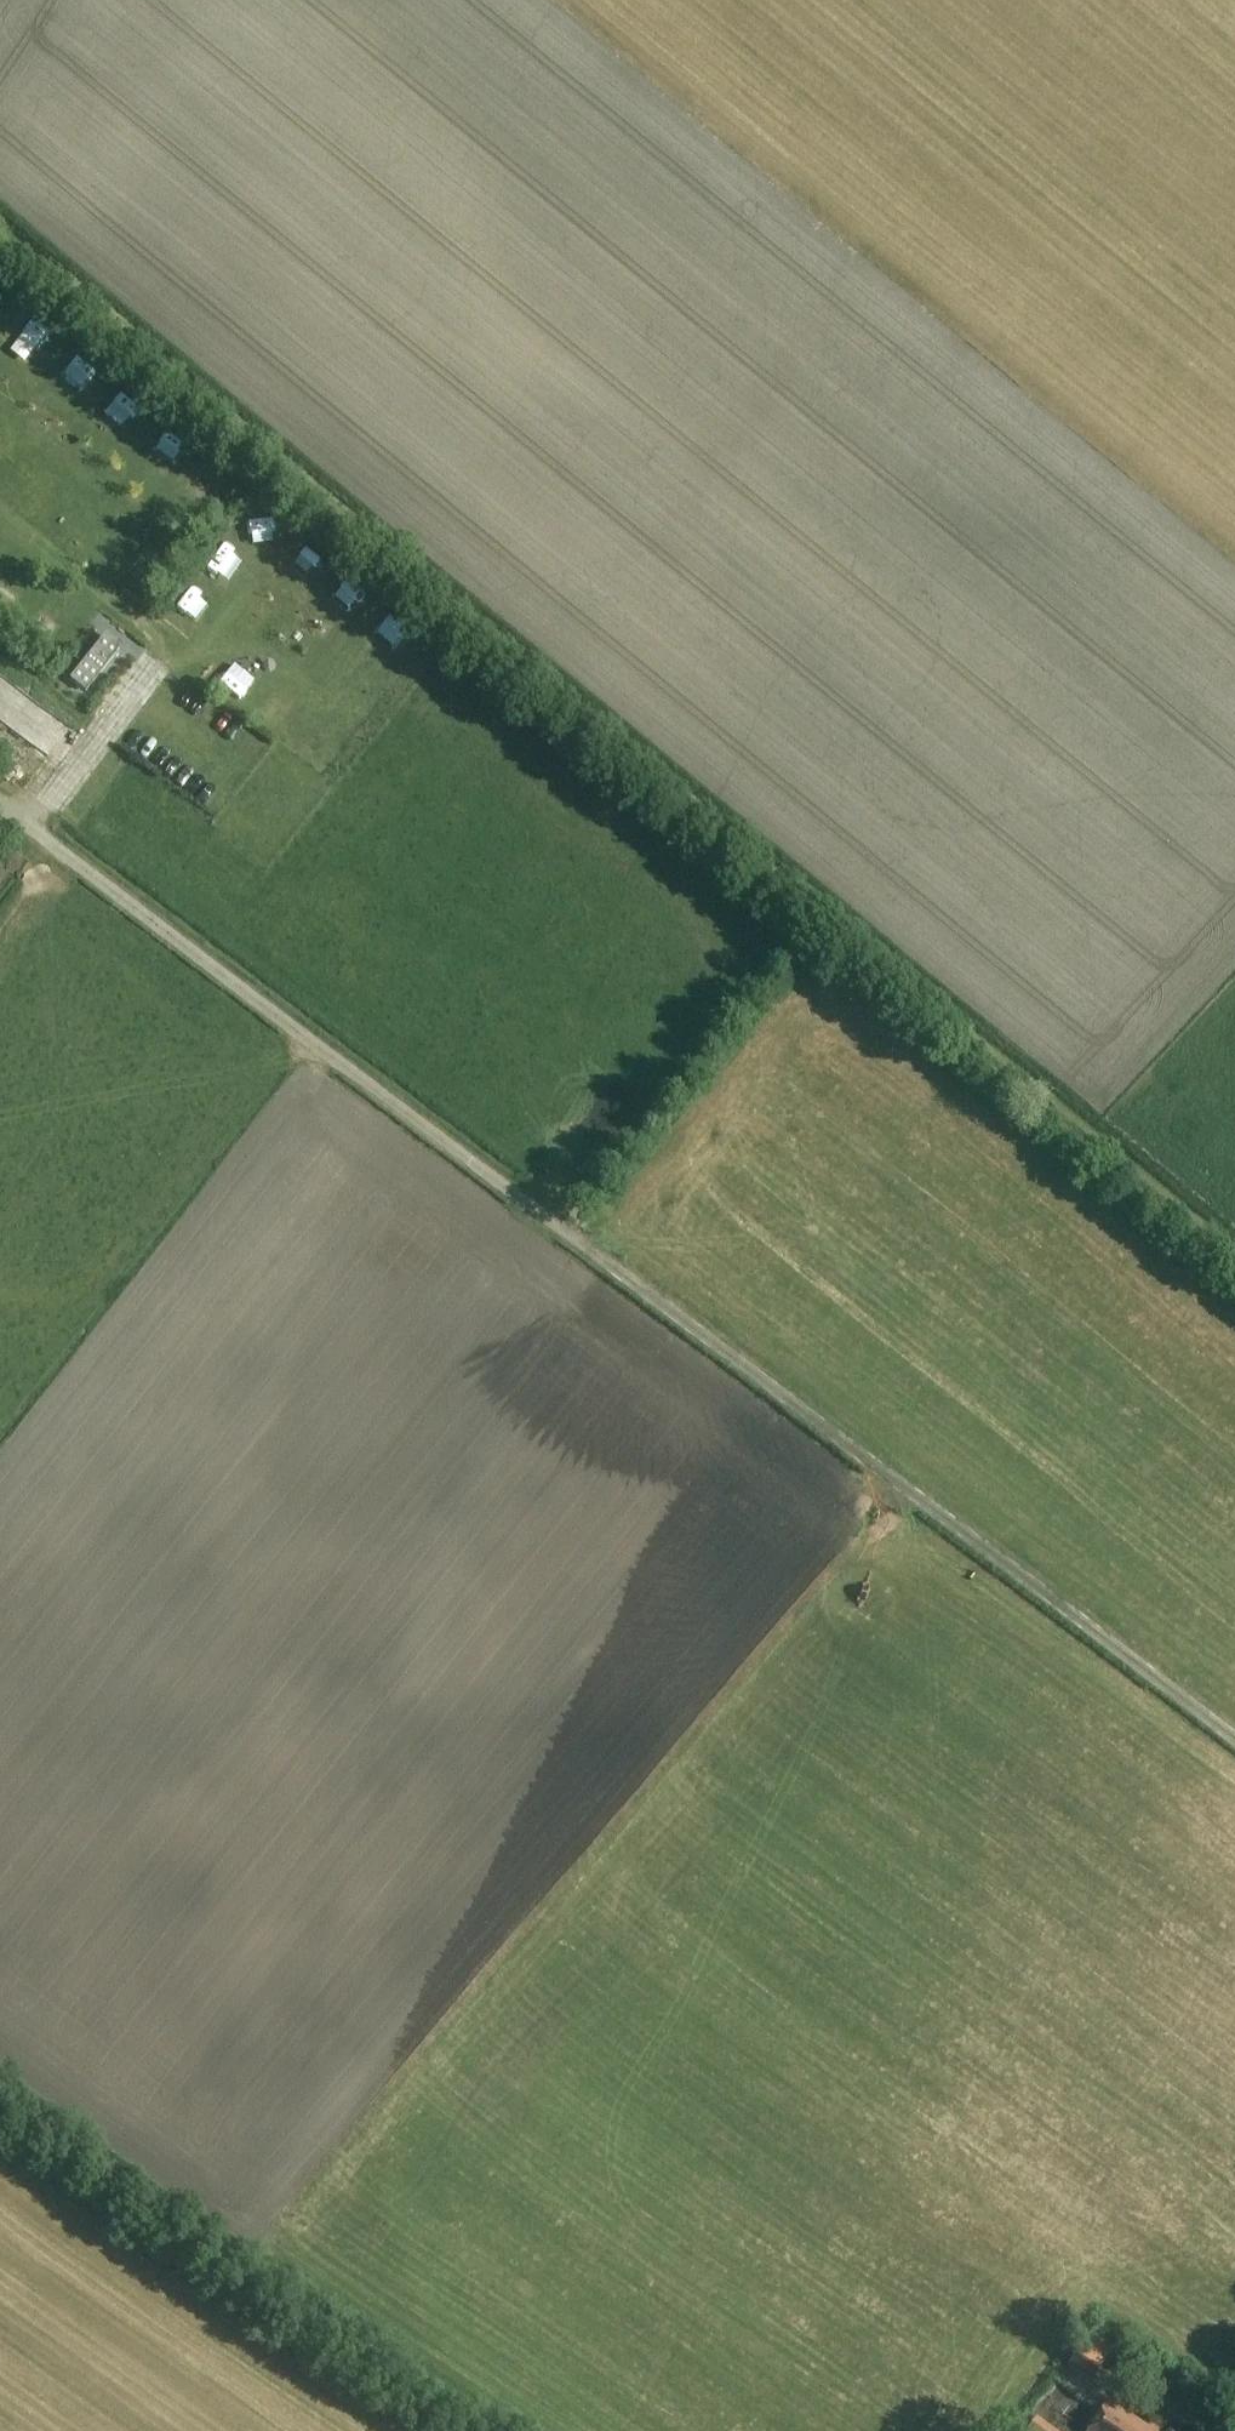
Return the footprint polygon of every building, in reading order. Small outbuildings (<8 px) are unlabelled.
[(1063,2365),(1087,2382),(1113,2345),(1089,2328),(1063,2365)] [(1109,2401),(1088,2430),(1153,2430),(1109,2401)] [(1017,2430),(1027,2430),(1035,2420),(1024,2412),(1013,2428),(1017,2430)] [(1036,2419),(1035,2420),(1027,2430),(1053,2430),(1036,2419)]
